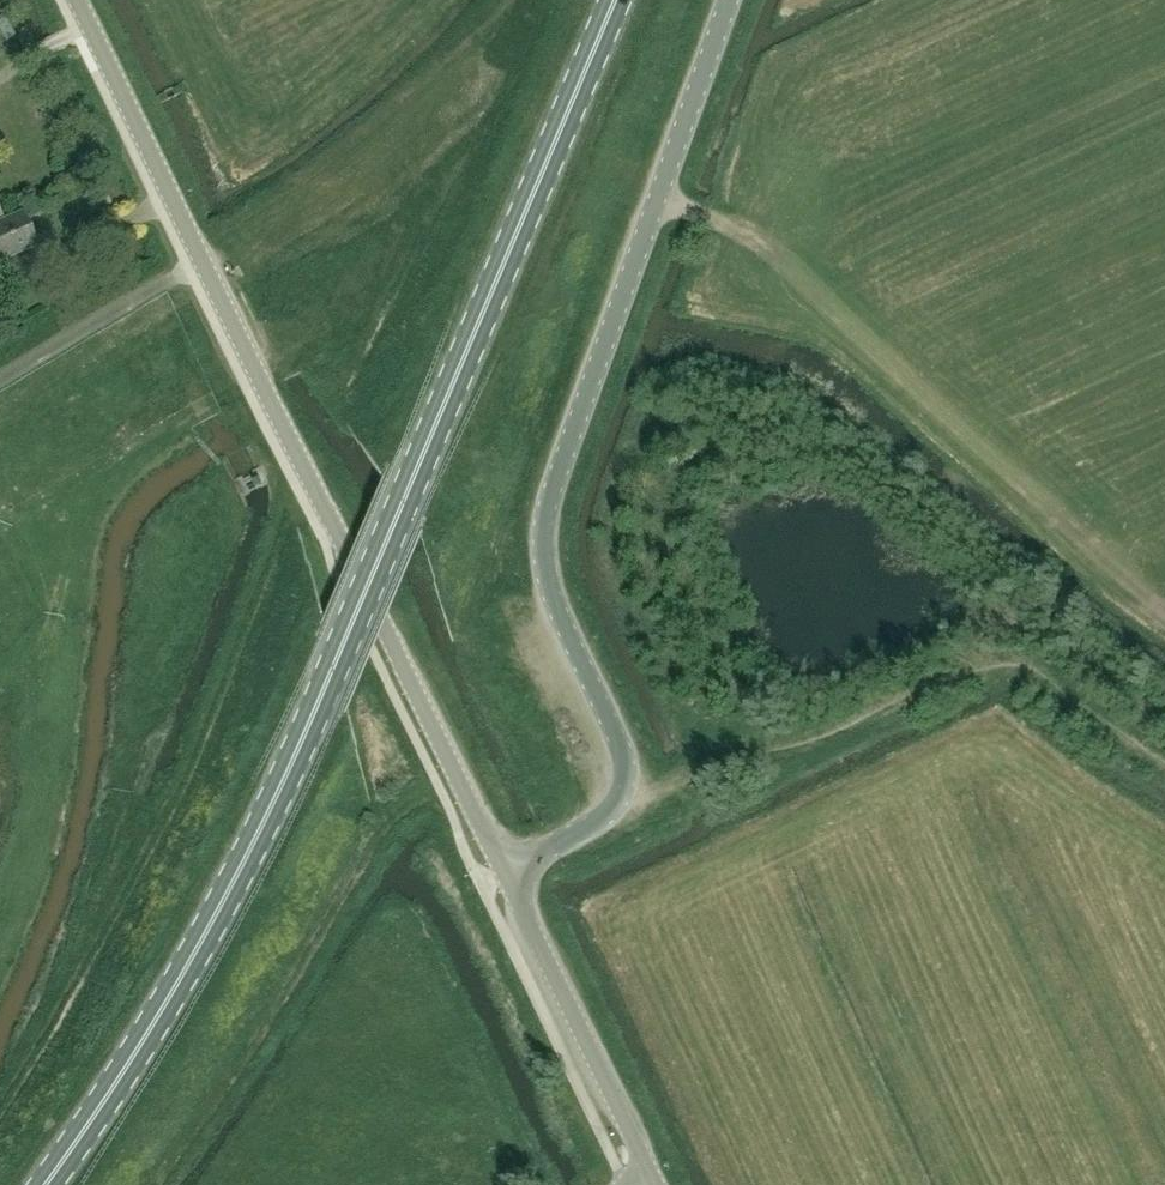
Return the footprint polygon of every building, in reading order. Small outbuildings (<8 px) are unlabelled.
[(0,15),(0,28),(7,39),(16,34),(4,13),(0,15)] [(22,212),(0,222),(0,262),(37,246),(22,212)]
